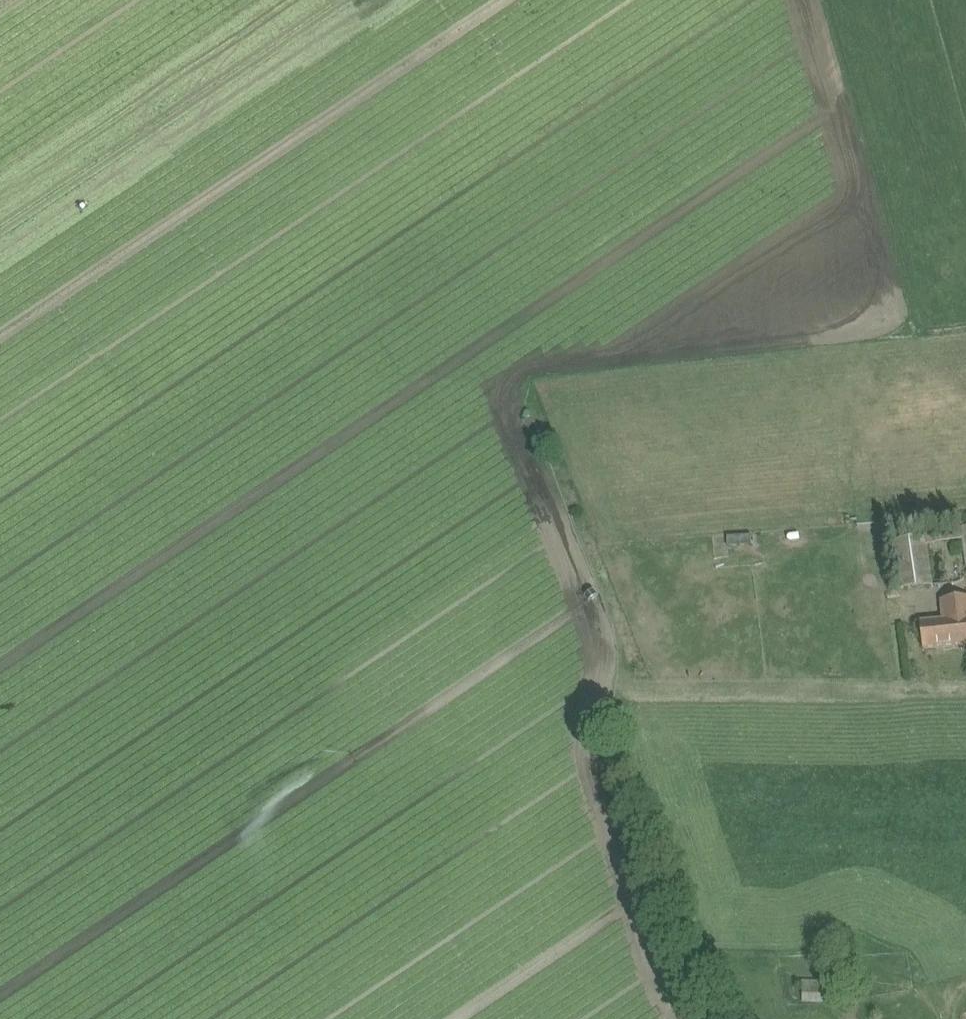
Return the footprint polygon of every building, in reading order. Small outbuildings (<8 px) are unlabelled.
[(933,584),(928,545),(925,535),(894,539),(901,589),(933,584)] [(941,601),(942,620),(921,622),(923,648),(957,646),(965,645),(965,598),(951,600),(941,601)] [(827,1004),(826,982),(802,982),(803,1004),(827,1004)]
